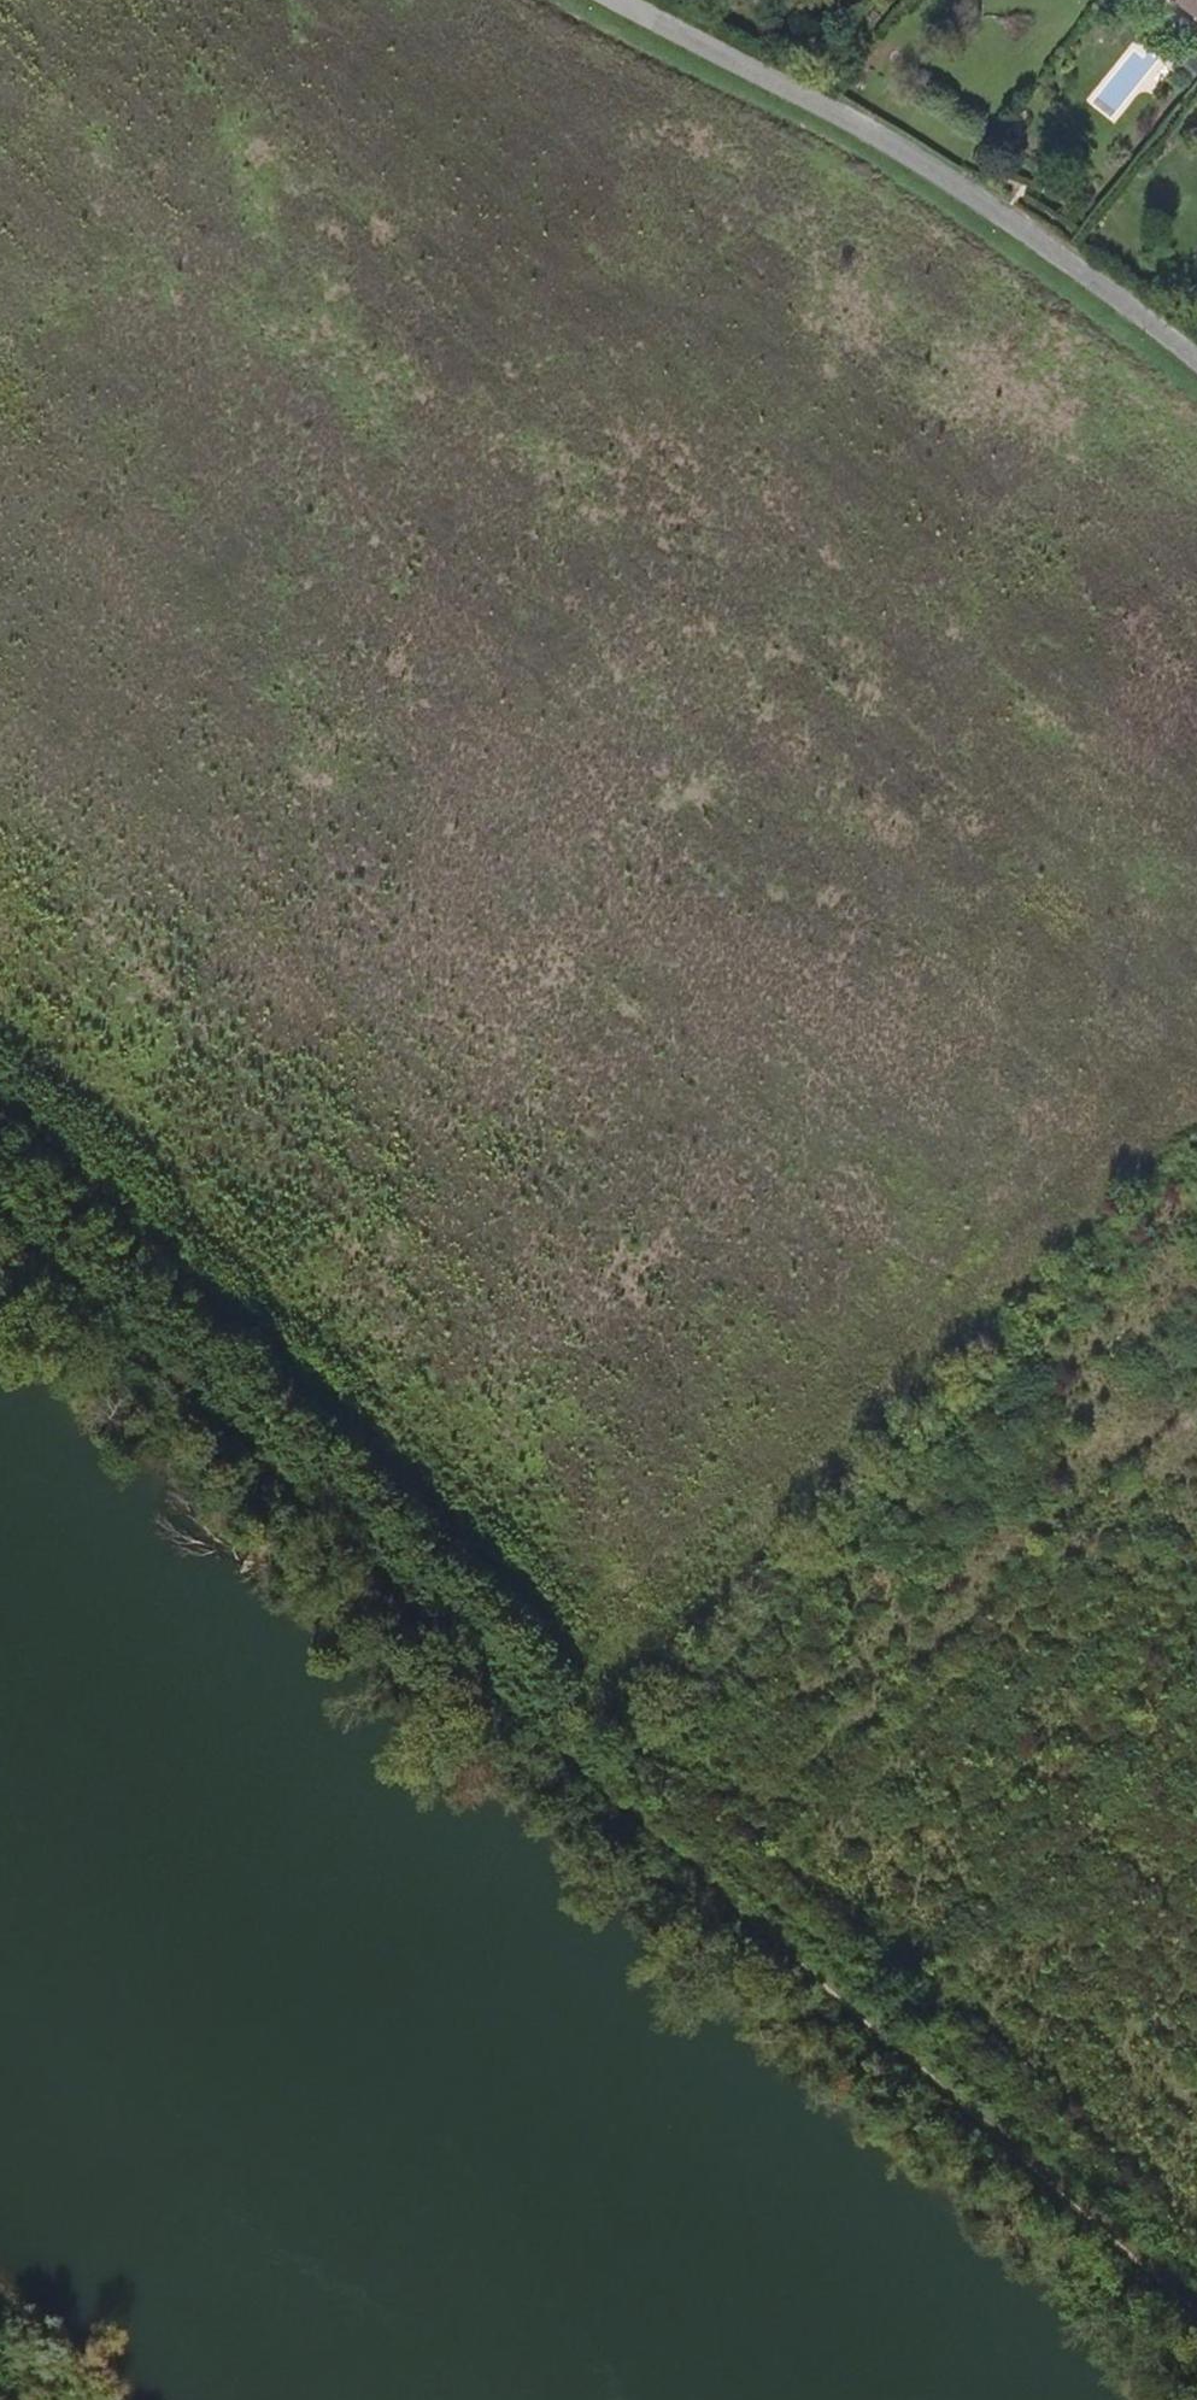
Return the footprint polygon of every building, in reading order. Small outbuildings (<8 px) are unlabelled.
[(1179,1),(1196,16),(1196,0),(1179,0),(1179,1)] [(1185,67),(1196,76),(1196,52),(1185,67)]
